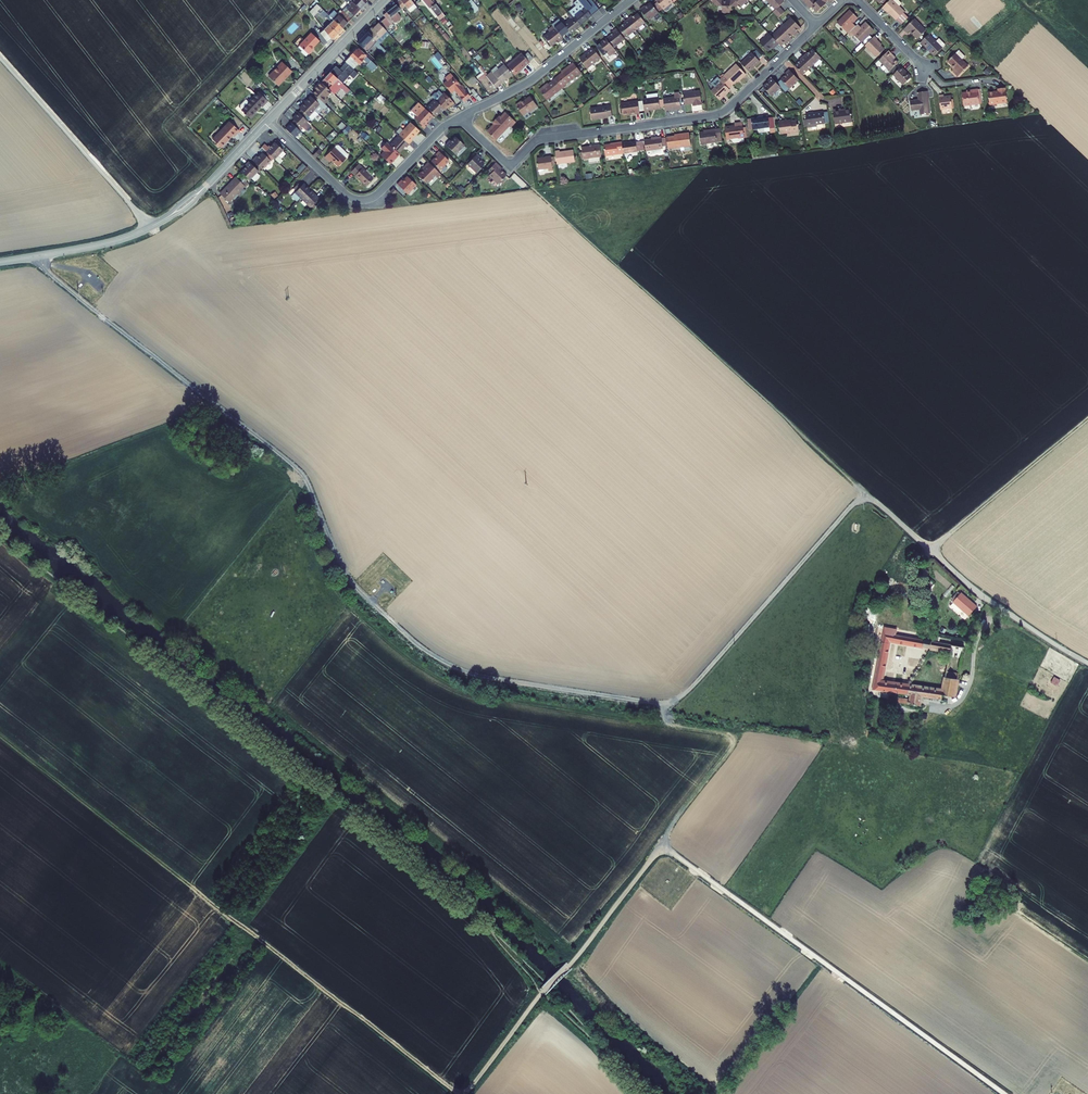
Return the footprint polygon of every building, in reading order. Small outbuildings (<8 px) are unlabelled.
[(350,7),(346,10),(348,12),(346,15),(351,20),(359,11),(348,0),(343,0),(350,7)] [(350,2),(359,11),(366,4),(361,0),(352,0),(350,2)] [(413,3),(410,0),(399,0),(397,2),(402,9),(406,6),(408,9),(414,4),(413,3)] [(447,28),(451,24),(436,6),(432,1),(432,0),(424,0),(447,28)] [(473,11),(470,14),(472,16),(479,10),(471,0),(464,0),(473,11)] [(578,0),(576,0),(573,3),(575,6),(568,11),(569,13),(572,17),(578,24),(587,17),(589,15),(578,0)] [(589,15),(590,16),(598,9),(591,0),(578,0),(589,15)] [(674,1),(673,0),(656,0),(658,2),(654,4),(659,11),(663,8),(664,9),(674,1)] [(712,0),(718,7),(724,7),(724,13),(732,13),(732,7),(727,0),(724,0),(713,0),(712,0)] [(785,0),(768,0),(777,10),(775,12),(780,18),(787,12),(782,6),(787,2),(785,0)] [(811,7),(812,6),(817,11),(827,3),(826,2),(828,0),(818,0),(817,1),(815,0),(804,0),(811,7)] [(884,8),(888,11),(889,10),(899,21),(908,12),(902,6),(904,3),(901,0),(892,0),(884,8)] [(652,3),(647,7),(645,8),(644,6),(640,9),(650,21),(660,13),(652,3)] [(329,24),(323,30),(331,40),(342,29),(331,19),(316,5),(309,12),(313,17),(317,12),(329,24)] [(394,22),(395,23),(401,18),(397,12),(400,10),(396,5),(383,15),(385,17),(378,22),(384,27),(385,29),(394,22)] [(853,24),(854,22),(859,17),(852,9),(839,22),(850,33),(856,27),(853,24)] [(562,24),(564,27),(569,34),(579,25),(578,24),(572,17),(569,13),(566,15),(569,19),(562,24)] [(646,23),(638,13),(634,17),(632,18),(631,17),(627,19),(636,31),(646,23)] [(351,20),(346,15),(342,18),(338,15),(334,19),(333,17),(331,19),(342,29),(351,20)] [(793,18),(773,36),(781,44),(783,47),(787,43),(788,44),(794,39),(793,38),(796,34),(797,36),(800,33),(799,31),(803,28),(793,18)] [(636,31),(627,19),(624,22),(625,24),(624,25),(619,29),(627,38),(636,31)] [(917,19),(906,30),(909,33),(912,30),(916,34),(920,39),(929,31),(917,19)] [(370,28),(367,31),(376,40),(377,41),(378,40),(374,37),(384,27),(378,22),(371,29),(370,28)] [(861,28),(858,25),(857,26),(856,27),(850,33),(853,37),(855,35),(863,42),(876,30),(868,22),(862,27),(861,28)] [(557,41),(561,38),(551,25),(547,29),(548,31),(542,36),(550,46),(556,40),(557,41)] [(374,37),(378,40),(387,31),(385,29),(384,27),(374,37)] [(566,36),(569,34),(564,27),(560,29),(566,36)] [(616,47),(626,40),(617,28),(614,31),(615,33),(613,34),(609,38),(616,47)] [(358,42),(366,50),(376,40),(367,31),(358,42)] [(305,56),(307,54),(312,49),(310,48),(318,40),(311,33),(298,45),(297,46),(301,50),(300,51),(305,56)] [(771,34),(762,43),(770,52),(776,46),(777,47),(781,44),(773,36),(771,34)] [(931,34),(922,42),(933,53),(944,42),(938,36),(935,38),(931,34)] [(876,36),(867,45),(878,57),(887,49),(878,40),(880,39),(876,36)] [(615,48),(607,38),(600,44),(602,45),(598,47),(599,49),(603,53),(605,56),(615,48)] [(386,51),(377,42),(375,44),(384,53),(386,51)] [(601,58),(593,47),(586,52),(587,53),(585,55),(580,58),(588,68),(601,58)] [(354,51),(345,61),(351,66),(353,68),(360,60),(372,71),(378,65),(359,48),(355,52),(354,51)] [(809,53),(805,58),(813,67),(822,58),(814,49),(809,53)] [(521,65),(528,60),(523,53),(520,50),(513,56),(521,65)] [(523,53),(528,60),(532,56),(527,50),(523,53)] [(890,50),(880,60),(891,71),(900,62),(893,56),(895,55),(890,50)] [(755,52),(743,63),(751,71),(762,61),(755,52)] [(966,59),(965,57),(964,56),(964,57),(959,52),(948,63),(955,69),(952,72),(957,78),(968,67),(962,61),(966,59)] [(438,61),(442,58),(437,53),(433,56),(438,61)] [(504,63),(513,73),(518,69),(517,69),(521,65),(513,56),(504,63)] [(795,66),(797,68),(804,75),(813,67),(805,58),(803,56),(800,60),(801,61),(795,66)] [(344,59),(334,69),(338,72),(342,76),(351,66),(345,61),(344,59)] [(495,85),(511,72),(501,60),(490,70),(491,70),(485,74),(495,85)] [(281,62),(268,76),(276,84),(283,77),(284,78),(291,71),(281,62)] [(583,74),(574,63),(570,66),(571,67),(556,79),(563,88),(564,89),(566,87),(565,85),(578,75),(579,77),(583,74)] [(739,64),(727,75),(736,84),(739,81),(744,76),(745,77),(749,74),(739,64)] [(913,77),(902,67),(895,74),(905,85),(913,77)] [(320,81),(331,91),(334,94),(340,87),(347,93),(349,90),(330,72),(320,81)] [(464,91),(449,72),(443,77),(445,80),(441,83),(449,92),(453,89),(458,96),(464,91)] [(790,76),(787,72),(786,73),(787,74),(781,80),(790,89),(799,80),(793,73),(790,76)] [(476,79),(471,73),(465,78),(470,84),(476,79)] [(724,81),(713,91),(721,100),(732,90),(731,89),(736,84),(727,75),(722,79),(724,81)] [(771,97),(780,88),(771,78),(767,80),(769,82),(763,88),(771,97)] [(563,88),(556,79),(545,87),(544,86),(539,90),(547,100),(563,88)] [(315,94),(321,99),(325,103),(328,100),(325,97),(331,91),(320,81),(314,88),(316,90),(314,93),(315,94)] [(997,91),(988,92),(990,105),(1005,102),(1003,88),(996,89),(997,91)] [(971,91),(963,92),(965,106),(981,103),(979,89),(971,90),(971,91)] [(434,99),(436,101),(444,109),(449,104),(451,106),(454,103),(444,92),(442,94),(439,90),(436,92),(434,93),(431,96),(434,99)] [(928,90),(918,92),(919,100),(916,101),(915,100),(911,100),(910,101),(912,110),(917,109),(916,108),(920,108),(921,115),(931,113),(928,90)] [(473,91),(471,93),(476,100),(479,99),(473,91)] [(702,91),(684,94),(686,105),(694,104),(694,107),(704,106),(702,91)] [(241,110),(249,118),(254,114),(252,112),(259,105),(261,106),(267,100),(258,92),(248,102),(245,99),(238,106),(241,110)] [(321,99),(315,94),(312,97),(311,95),(304,102),(313,110),(320,104),(318,102),(321,99)] [(650,111),(653,111),(661,109),(660,98),(659,98),(659,94),(647,95),(647,100),(644,100),(646,114),(650,113),(650,111)] [(944,95),(939,95),(941,110),(954,108),(952,95),(944,97),(944,95)] [(521,100),(518,102),(516,103),(522,114),(528,111),(529,112),(537,107),(531,96),(521,102),(521,100)] [(681,97),(664,99),(666,111),(682,109),(681,97)] [(427,106),(434,114),(436,112),(438,113),(440,111),(441,112),(444,109),(436,101),(434,99),(427,106)] [(412,108),(417,113),(418,114),(415,116),(420,120),(419,122),(425,127),(430,122),(427,120),(429,119),(434,114),(419,101),(412,108)] [(313,110),(304,102),(299,108),(300,109),(297,112),(304,118),(306,121),(309,118),(311,120),(317,114),(313,110)] [(639,102),(622,104),(623,115),(636,114),(636,115),(641,114),(639,102)] [(611,106),(591,108),(592,120),(609,118),(609,117),(613,117),(611,106)] [(836,111),(837,120),(838,125),(854,123),(853,111),(846,111),(847,113),(844,113),(843,110),(836,111)] [(306,121),(304,118),(297,112),(291,118),(293,120),(291,122),(300,131),(303,128),(305,131),(311,125),(306,121)] [(494,125),(487,132),(496,140),(509,126),(511,128),(516,122),(505,112),(500,118),(499,116),(492,123),(494,125)] [(807,115),(808,121),(809,128),(813,127),(813,129),(819,128),(819,126),(827,125),(825,114),(815,115),(815,114),(807,115)] [(776,129),(774,117),(769,118),(768,116),(752,119),(753,130),(770,128),(770,129),(776,129)] [(212,139),(220,147),(231,135),(233,136),(238,130),(229,121),(212,139)] [(300,131),(291,122),(285,129),(294,137),(300,131)] [(412,122),(399,136),(408,145),(414,140),(413,139),(421,130),(412,122)] [(800,132),(799,123),(791,123),(790,122),(779,123),(781,135),(793,134),(793,133),(800,132)] [(731,127),(725,128),(727,140),(738,139),(738,140),(744,139),(742,123),(735,124),(735,126),(733,127),(733,128),(731,128),(731,127)] [(707,133),(701,134),(702,146),(722,143),(720,130),(707,131),(707,133)] [(682,135),(668,137),(670,148),(681,147),(685,146),(685,150),(692,149),(691,146),(692,145),(690,132),(682,133),(682,135)] [(408,145),(399,136),(390,146),(398,154),(404,147),(406,148),(408,145)] [(450,140),(447,143),(457,153),(466,144),(457,136),(453,140),(451,142),(450,140)] [(658,139),(646,140),(647,151),(665,149),(663,137),(658,137),(658,139)] [(262,146),(265,149),(266,150),(273,157),(274,158),(279,163),(282,160),(278,155),(283,149),(275,141),(269,147),(265,143),(262,146)] [(629,141),(624,142),(625,153),(639,152),(638,142),(629,143),(629,141)] [(606,145),(606,150),(607,155),(625,153),(624,142),(618,142),(619,143),(606,145)] [(384,152),(381,156),(390,165),(400,155),(398,154),(390,146),(387,143),(381,149),(384,152)] [(336,145),(325,158),(330,163),(332,160),(339,167),(348,157),(348,154),(339,145),(336,145)] [(602,157),(601,145),(582,147),(584,159),(598,157),(602,157)] [(255,156),(253,159),(263,168),(273,157),(266,150),(264,153),(262,151),(257,157),(255,156)] [(320,150),(313,156),(316,158),(322,152),(320,150)] [(439,155),(438,156),(433,161),(442,170),(451,160),(440,150),(437,153),(439,155)] [(561,150),(556,151),(558,165),(575,162),(574,151),(561,152),(561,150)] [(478,153),(468,164),(478,173),(486,164),(482,159),(480,158),(482,156),(478,153)] [(543,158),(537,158),(539,172),(545,171),(545,169),(549,169),(549,171),(553,170),(552,163),(552,158),(551,156),(546,157),(547,158),(543,159),(543,158)] [(242,166),(240,169),(250,179),(259,170),(250,161),(244,168),(242,166)] [(425,169),(424,170),(419,174),(429,183),(437,174),(440,177),(443,174),(429,161),(424,167),(425,169)] [(504,168),(497,162),(490,170),(493,173),(491,175),(499,183),(508,175),(502,170),(504,168)] [(350,171),(351,172),(358,164),(357,163),(350,171)] [(306,166),(303,164),(298,169),(301,172),(306,166)] [(373,179),(358,164),(351,172),(361,181),(367,186),(373,179)] [(240,174),(237,177),(244,184),(247,181),(240,174)] [(407,179),(415,187),(418,184),(409,176),(407,179)] [(244,184),(237,177),(236,177),(221,193),(229,201),(233,197),(236,199),(241,193),(239,191),(245,185),(244,184)] [(402,180),(399,183),(409,193),(415,187),(407,179),(405,180),(404,181),(402,180)] [(301,199),(310,188),(305,183),(301,186),(298,183),(293,188),(296,191),(295,193),(301,199)] [(319,197),(310,188),(301,199),(309,207),(319,197)] [(962,608),(970,615),(978,605),(969,597),(967,598),(961,593),(954,602),(962,608)] [(954,602),(951,605),(959,612),(962,608),(954,602)] [(870,622),(874,605),(865,603),(861,620),(870,622)] [(933,642),(896,635),(898,624),(887,622),(875,685),(877,685),(877,688),(910,694),(911,684),(885,680),(892,642),(932,650),(933,642)] [(933,642),(932,650),(952,653),(953,653),(955,646),(933,642)] [(948,674),(945,690),(911,684),(910,694),(911,695),(910,700),(895,697),(895,701),(921,705),(923,696),(945,700),(946,696),(958,698),(962,677),(948,674)] [(1050,684),(1057,686),(1060,680),(1053,677),(1050,684)]
